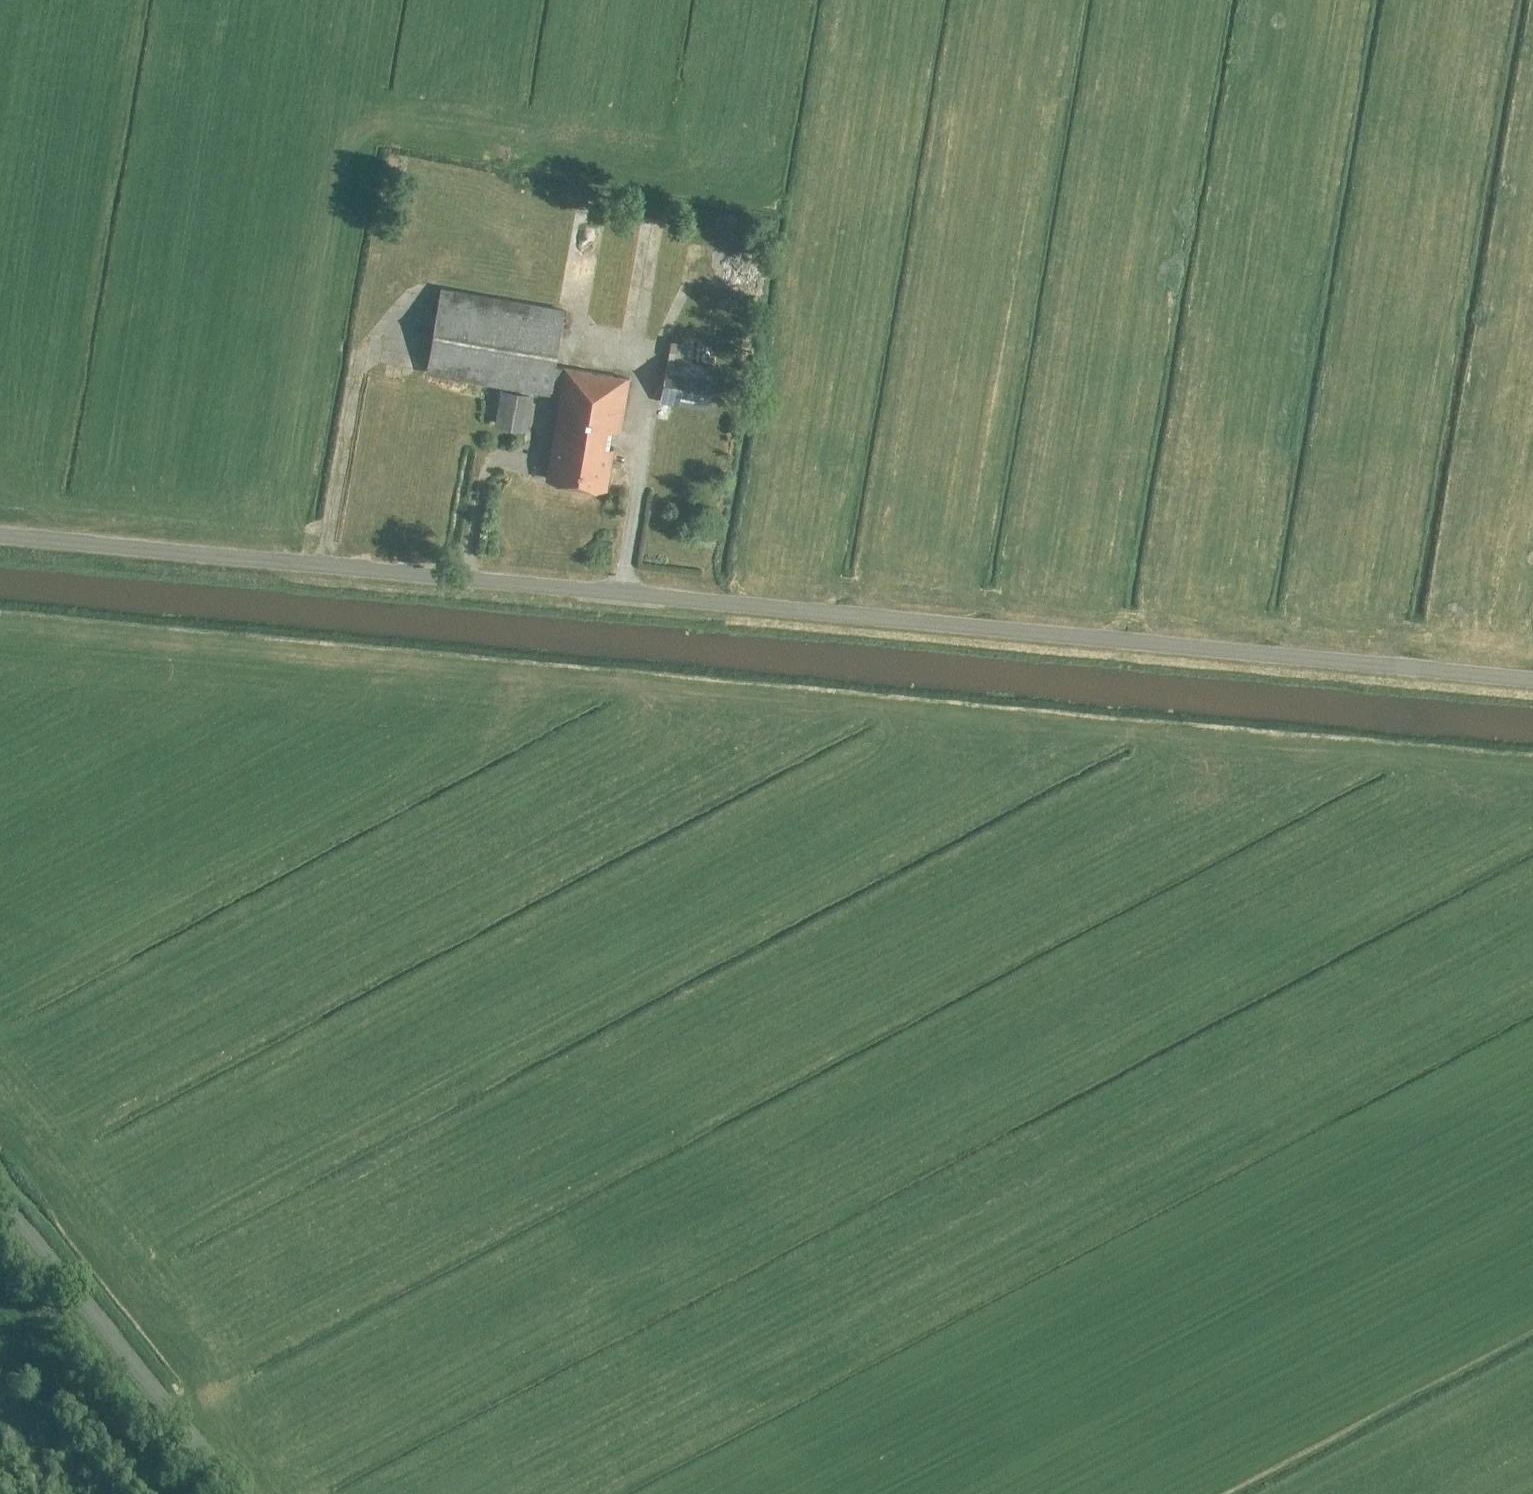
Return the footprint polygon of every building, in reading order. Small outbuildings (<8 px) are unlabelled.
[(549,394),(549,392),(561,394),(546,477),(605,488),(613,447),(608,446),(611,429),(619,431),(629,378),(554,365),(564,310),(441,289),(427,372),(549,394)] [(660,402),(705,412),(714,369),(669,359),(660,402)] [(500,421),(524,425),(530,395),(506,391),(500,421)] [(702,543),(710,543),(711,533),(703,533),(702,543)]
